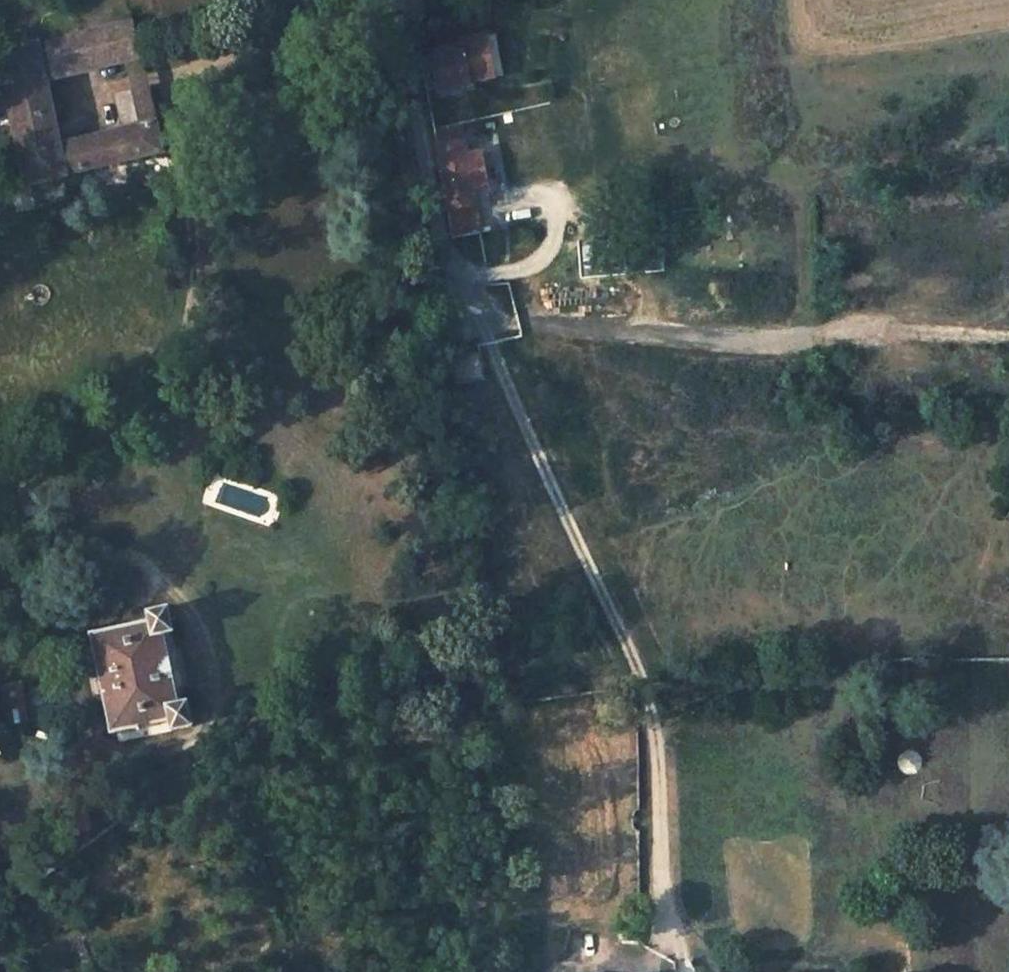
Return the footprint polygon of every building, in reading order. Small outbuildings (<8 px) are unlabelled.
[(123,60),(138,56),(130,18),(72,32),(81,71),(123,60)] [(49,78),(81,71),(72,32),(41,39),(49,78)] [(53,120),(48,97),(36,40),(24,43),(22,33),(5,37),(7,46),(0,48),(0,70),(13,130),(9,130),(10,137),(15,136),(25,185),(118,162),(161,152),(149,100),(117,107),(122,127),(76,137),(78,146),(59,151),(57,142),(53,120)] [(479,70),(504,66),(499,35),(474,39),(475,45),(431,52),(438,90),(481,83),(479,70)] [(130,91),(146,87),(138,56),(123,60),(130,91)] [(114,94),(117,107),(149,100),(146,87),(130,91),(114,94)] [(53,120),(59,118),(65,111),(63,101),(54,96),(48,97),(53,120)] [(462,98),(453,98),(453,107),(463,107),(462,98)] [(57,142),(59,151),(78,146),(76,137),(57,142)] [(465,158),(466,158),(462,139),(435,144),(439,163),(465,158)] [(465,158),(439,163),(444,192),(471,187),(465,158)] [(448,211),(474,206),(471,187),(444,192),(448,211)] [(454,383),(484,378),(480,351),(449,357),(454,383)] [(89,636),(109,733),(168,721),(170,730),(190,727),(185,702),(175,704),(162,635),(171,633),(166,607),(145,612),(148,622),(89,636)]
